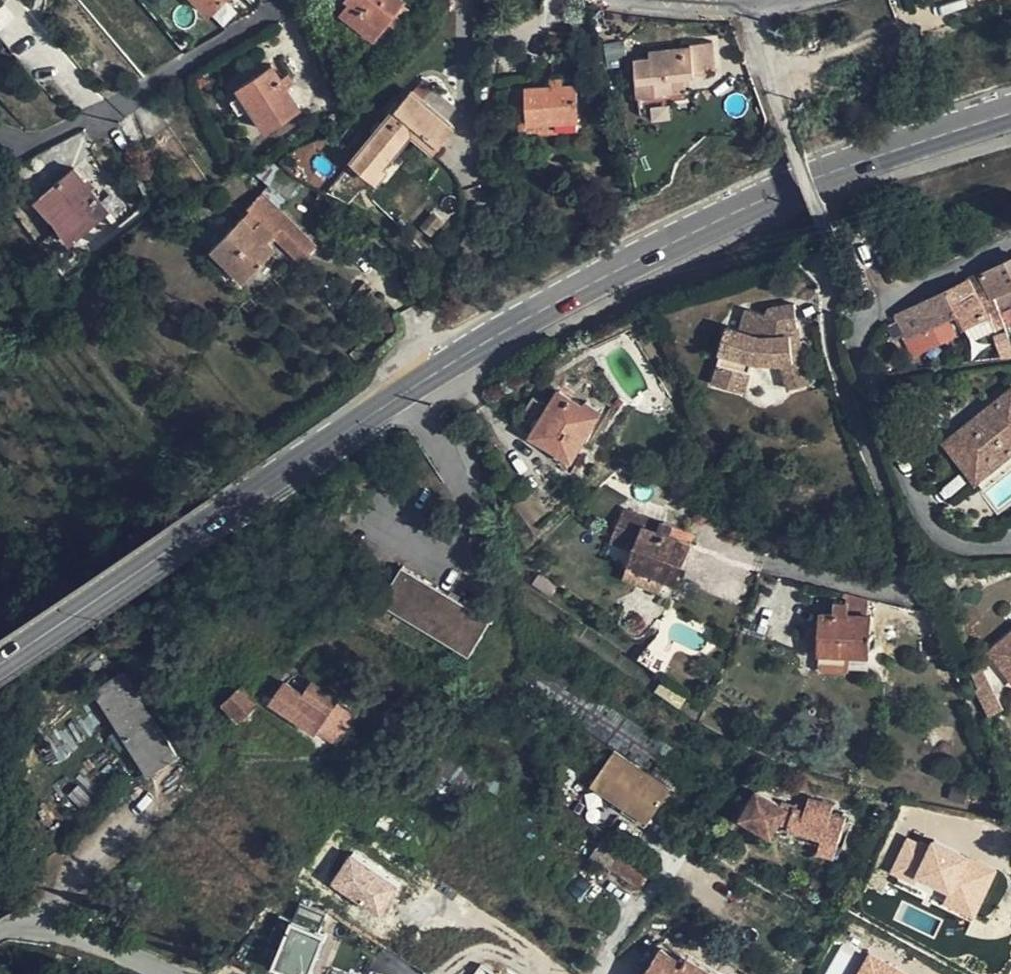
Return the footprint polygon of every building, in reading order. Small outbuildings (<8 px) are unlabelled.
[(208,11),(219,0),(197,0),(208,11)] [(401,2),(403,0),(402,0),(346,0),(349,2),(340,13),(372,38),(387,20),(401,2)] [(408,8),(401,2),(387,20),(395,27),(408,8)] [(710,46),(694,47),(696,74),(713,73),(710,46)] [(696,74),(694,47),(651,51),(652,60),(636,61),(640,96),(672,93),(670,77),(696,74)] [(279,77),(271,66),(238,87),(267,129),(298,106),(285,86),(294,80),(288,71),(279,77)] [(513,106),(521,106),(523,131),(552,129),(551,122),(580,119),(576,85),(565,86),(564,76),(551,78),(552,86),(513,90),(513,106)] [(453,127),(410,91),(351,159),(369,176),(409,129),(433,149),(453,127)] [(108,209),(74,168),(38,197),(70,239),(108,209)] [(301,187),(281,171),(271,183),(290,200),(301,187)] [(285,246),(299,233),(252,187),(244,195),(251,203),(247,208),(259,221),(252,228),(242,218),(212,249),(244,280),(273,250),(266,243),(274,236),(285,246)] [(899,315),(910,336),(957,312),(964,325),(987,314),(981,301),(1010,286),(1010,260),(899,315)] [(787,334),(798,333),(794,303),(770,308),(767,313),(748,308),(740,329),(727,326),(719,352),(722,353),(714,381),(744,390),(753,361),(781,363),(788,389),(809,384),(801,360),(799,347),(793,348),(791,339),(787,340),(787,334)] [(799,347),(798,333),(787,334),(787,340),(791,339),(793,348),(799,347)] [(945,443),(976,481),(1010,453),(1010,390),(945,443)] [(542,400),(523,428),(554,449),(548,459),(572,473),(584,452),(578,448),(601,412),(584,401),(581,405),(558,392),(550,405),(542,400)] [(647,521),(644,526),(657,532),(660,525),(647,521)] [(660,523),(660,525),(657,532),(644,526),(642,527),(629,562),(666,576),(676,581),(689,545),(671,538),(674,528),(660,523)] [(660,593),(666,576),(629,562),(622,579),(660,593)] [(410,565),(390,601),(474,648),(495,611),(410,565)] [(866,615),(867,598),(848,594),(848,602),(833,602),(833,613),(819,612),(819,628),(807,627),(807,651),(824,652),(823,668),(843,669),(844,653),(869,654),(870,615),(866,615)] [(989,651),(1010,679),(1010,633),(989,651)] [(986,672),(972,677),(985,717),(999,713),(986,672)] [(175,756),(122,673),(95,689),(149,774),(175,756)] [(348,726),(333,716),(328,712),(338,699),(314,684),(305,695),(286,683),(273,702),(315,730),(317,729),(337,742),(348,726)] [(240,717),(258,701),(243,686),(226,702),(240,717)] [(629,801),(651,816),(670,789),(613,752),(594,779),(629,801)] [(629,801),(594,779),(593,781),(628,803),(629,801)] [(587,788),(622,812),(628,803),(593,781),(587,788)] [(781,805),(756,791),(742,817),(772,834),(773,832),(778,822),(787,824),(786,828),(824,839),(826,832),(841,835),(846,818),(831,814),(835,805),(814,799),(812,807),(805,805),(803,811),(793,807),(792,810),(787,808),(781,805)] [(808,798),(805,805),(812,807),(814,799),(808,798)] [(651,816),(629,801),(628,803),(622,812),(633,819),(638,812),(650,819),(651,816)] [(783,801),(781,805),(787,808),(792,810),(793,807),(794,805),(783,801)] [(644,827),(650,819),(638,812),(633,819),(644,827)] [(841,835),(826,832),(824,839),(786,828),(787,824),(778,822),(773,832),(822,846),(821,855),(834,859),(841,835)] [(940,908),(975,922),(996,868),(906,833),(890,873),(946,895),(940,908)] [(618,850),(603,841),(592,858),(607,867),(618,850)] [(654,865),(627,847),(612,871),(639,888),(654,865)] [(382,918),(401,886),(348,855),(329,886),(382,918)] [(708,908),(715,899),(700,888),(693,899),(708,908)] [(274,973),(308,973),(325,934),(316,930),(323,913),(298,903),(269,972),(274,973)] [(850,951),(835,948),(828,973),(844,973),(850,951)] [(661,950),(647,973),(710,973),(682,957),(679,961),(661,950)] [(868,951),(854,973),(907,973),(868,951)]
